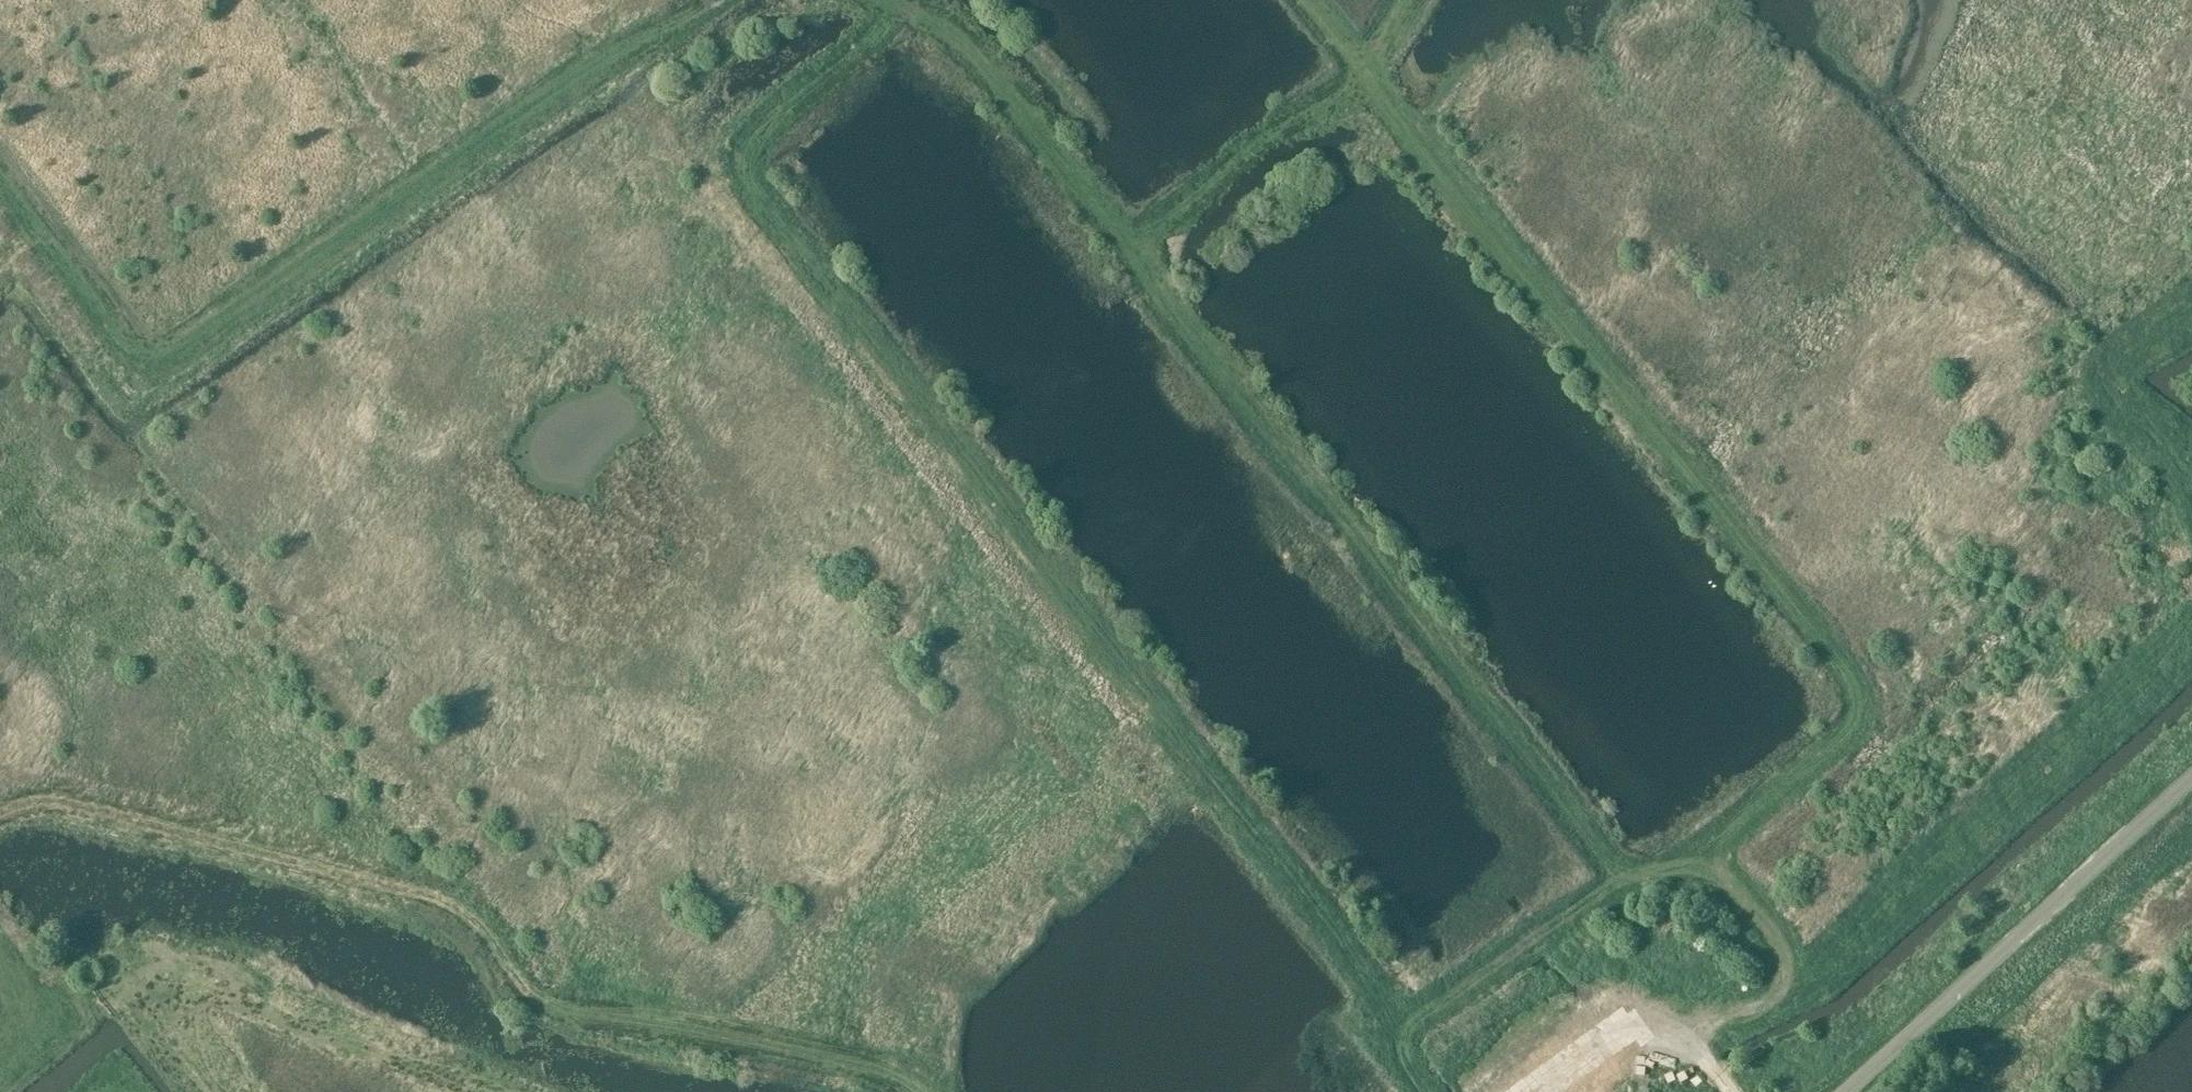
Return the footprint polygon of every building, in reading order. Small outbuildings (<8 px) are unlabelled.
[(1540,1045),(1556,1068),(1562,1064),(1573,1079),(1557,1090),(1559,1091),(1584,1091),(1586,1091),(1579,1080),(1624,1049),(1616,1038),(1611,1041),(1590,1010),(1540,1045)] [(1500,1079),(1478,1091),(1507,1091),(1500,1079)]
